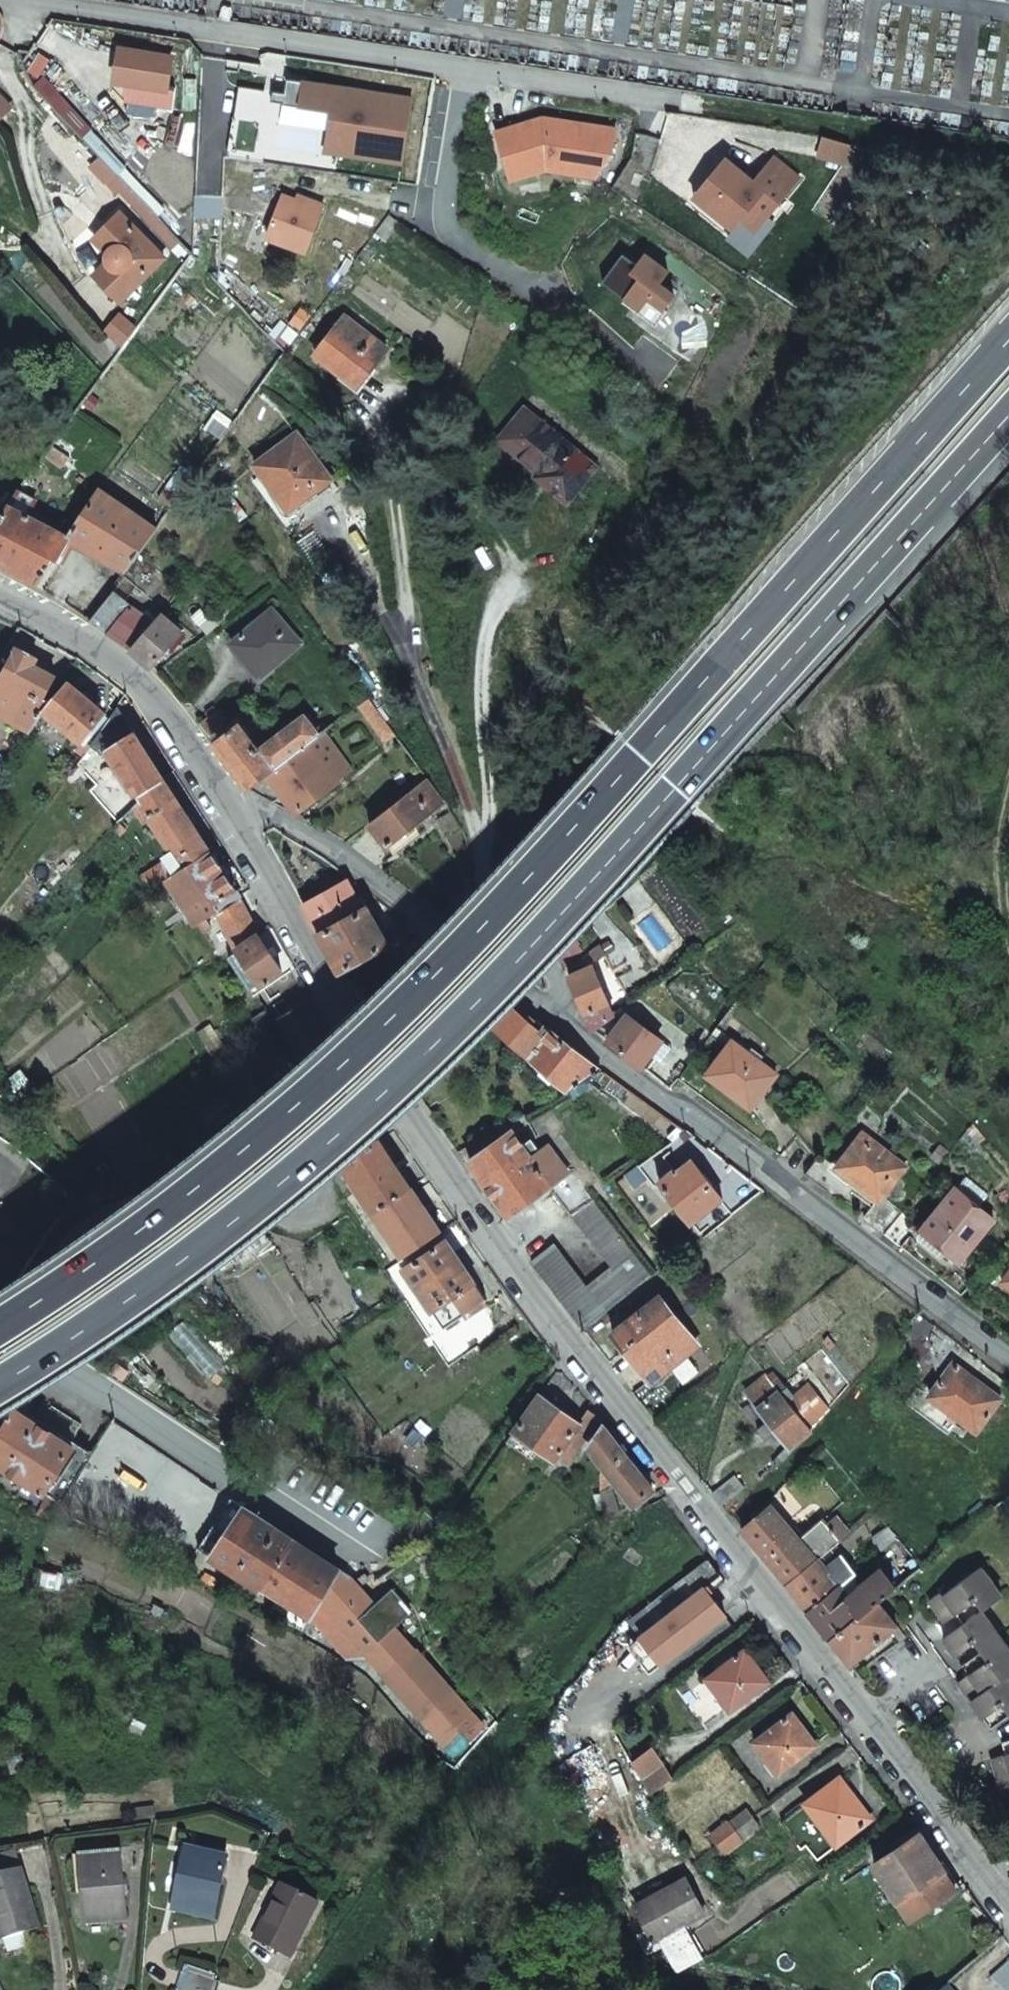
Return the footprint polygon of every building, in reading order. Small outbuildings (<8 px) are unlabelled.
[(168,90),(172,58),(121,49),(115,81),(168,90)] [(333,85),(304,81),(300,106),(331,111),(345,113),(339,153),(402,162),(411,97),(364,90),(364,93),(333,88),(333,85)] [(0,95),(0,117),(11,106),(0,95)] [(331,111),(325,151),(339,153),(345,113),(331,111)] [(496,130),(509,174),(546,162),(577,167),(599,170),(612,151),(616,127),(543,117),(496,130)] [(849,144),(824,137),(819,155),(836,160),(844,163),(849,144)] [(702,187),(715,199),(708,207),(734,229),(742,218),(752,206),(767,218),(801,177),(775,156),(755,181),(739,168),(732,176),(720,166),(702,187)] [(727,158),(720,166),(732,176),(739,168),(727,158)] [(509,174),(511,179),(535,172),(575,178),(577,167),(546,162),(509,174)] [(695,196),(708,207),(715,199),(702,187),(695,196)] [(305,202),(283,194),(267,237),(307,251),(324,203),(306,197),(305,202)] [(742,218),(757,230),(767,218),(752,206),(742,218)] [(110,254),(110,263),(97,276),(123,301),(165,258),(121,215),(96,240),(110,254)] [(638,264),(623,253),(603,280),(626,298),(627,297),(639,307),(637,311),(656,325),(667,309),(664,306),(674,293),(659,282),(668,270),(645,254),(638,264)] [(389,341),(346,311),(317,353),(360,383),(389,341)] [(505,425),(521,436),(544,405),(528,393),(505,425)] [(576,484),(603,447),(544,405),(521,436),(548,456),(561,465),(557,470),(576,484)] [(329,475),(296,431),(255,462),(287,506),(329,475)] [(557,470),(561,465),(548,456),(544,461),(557,470)] [(47,555),(60,532),(29,515),(36,501),(17,491),(0,521),(0,563),(39,585),(40,585),(54,559),(47,555)] [(71,540),(129,571),(158,530),(99,491),(87,509),(74,527),(68,536),(71,539),(71,540)] [(71,539),(68,536),(60,532),(47,555),(54,559),(58,561),(71,540),(71,539)] [(130,605),(127,609),(110,598),(109,597),(99,611),(90,623),(125,645),(152,665),(158,672),(192,643),(161,616),(155,622),(130,605)] [(270,610),(226,643),(253,678),(296,645),(270,610)] [(36,659),(18,648),(1,678),(41,700),(42,699),(54,677),(33,665),(36,659)] [(27,732),(28,732),(38,718),(48,703),(42,699),(41,700),(1,678),(0,677),(0,717),(27,732)] [(50,706),(53,709),(47,716),(74,739),(81,732),(85,735),(103,714),(68,684),(50,706)] [(396,736),(393,733),(369,701),(359,708),(382,739),(388,735),(391,740),(396,736)] [(138,796),(162,781),(119,708),(112,716),(99,733),(133,789),(118,803),(110,811),(120,820),(135,808),(141,803),(138,796)] [(221,720),(225,717),(224,716),(220,710),(214,712),(210,715),(201,724),(209,735),(224,724),(221,720)] [(253,785),(309,744),(310,745),(320,737),(304,716),(258,750),(237,723),(214,741),(250,787),(253,785)] [(81,755),(83,756),(91,743),(85,738),(74,750),(70,754),(76,759),(81,755)] [(253,785),(250,787),(252,789),(274,802),(284,796),(296,813),(338,783),(310,745),(309,744),(253,785)] [(92,759),(98,754),(93,748),(87,753),(92,759)] [(431,812),(425,804),(439,793),(428,779),(369,825),(386,846),(431,812)] [(141,803),(135,808),(146,824),(152,820),(177,855),(185,868),(210,853),(162,781),(138,796),(141,803)] [(117,837),(123,831),(116,824),(110,830),(117,837)] [(216,904),(235,892),(210,853),(185,868),(168,879),(189,910),(204,932),(210,928),(203,918),(219,908),(216,904)] [(168,879),(185,868),(177,855),(160,866),(168,879)] [(148,891),(168,879),(160,866),(146,875),(140,878),(148,891)] [(346,882),(304,905),(320,934),(363,911),(362,910),(346,882)] [(258,935),(240,903),(218,916),(234,948),(236,951),(238,950),(237,948),(258,935)] [(342,973),(389,947),(367,907),(362,910),(363,911),(320,934),(342,973)] [(285,975),(295,969),(271,928),(258,935),(237,948),(238,950),(264,990),(271,985),(268,981),(282,972),(285,975)] [(187,944),(182,937),(174,941),(179,949),(187,944)] [(560,970),(580,956),(567,941),(551,959),(560,970)] [(595,945),(589,950),(596,962),(603,956),(595,945)] [(253,996),(264,990),(238,950),(236,951),(234,948),(225,955),(253,996)] [(611,1013),(588,967),(565,978),(584,1015),(590,1026),(592,1030),(611,1013)] [(602,1072),(564,1043),(536,1022),(531,1027),(507,1008),(493,1026),(568,1093),(602,1072)] [(660,1042),(625,1014),(605,1041),(640,1067),(649,1056),(655,1060),(662,1051),(656,1047),(660,1042)] [(762,1056),(751,1046),(746,1051),(733,1040),(706,1075),(750,1109),(775,1074),(759,1060),(762,1056)] [(583,1286),(552,1243),(531,1260),(580,1330),(628,1292),(630,1294),(652,1275),(590,1190),(575,1169),(568,1175),(547,1147),(538,1153),(527,1139),(519,1145),(510,1132),(469,1161),(507,1217),(550,1187),(609,1267),(583,1286)] [(835,1167),(876,1201),(862,1219),(882,1235),(900,1213),(879,1197),(903,1168),(861,1134),(835,1167)] [(401,1257),(438,1232),(377,1136),(351,1153),(353,1157),(340,1165),(401,1257)] [(721,1199),(710,1185),(701,1174),(691,1160),(677,1170),(676,1169),(673,1171),(671,1170),(658,1180),(690,1222),(721,1199)] [(713,1183),(704,1172),(701,1174),(710,1185),(713,1183)] [(954,1188),(955,1188),(978,1207),(988,1195),(964,1176),(954,1188)] [(946,1249),(960,1261),(994,1220),(978,1207),(955,1188),(954,1188),(921,1229),(946,1249)] [(900,1213),(882,1235),(896,1246),(913,1224),(900,1213)] [(941,1255),(946,1249),(921,1229),(916,1234),(941,1255)] [(444,1240),(406,1265),(402,1268),(442,1329),(485,1300),(444,1240)] [(387,1277),(402,1268),(406,1265),(401,1257),(382,1269),(387,1277)] [(650,1381),(697,1345),(658,1297),(612,1333),(650,1381)] [(1001,1399),(954,1363),(930,1395),(977,1431),(1001,1399)] [(60,1503),(89,1458),(68,1444),(81,1426),(52,1406),(48,1412),(30,1400),(45,1377),(39,1372),(0,1433),(0,1465),(60,1503)] [(775,1431),(786,1444),(788,1446),(809,1429),(766,1374),(745,1391),(768,1421),(775,1431)] [(572,1432),(578,1425),(537,1395),(523,1415),(512,1431),(537,1449),(552,1461),(556,1455),(572,1432)] [(596,1420),(598,1416),(590,1407),(587,1412),(596,1420)] [(581,1440),(596,1420),(587,1412),(578,1425),(572,1432),(581,1440)] [(764,1440),(775,1431),(768,1421),(756,1430),(764,1440)] [(631,1506),(651,1490),(600,1427),(584,1448),(599,1466),(595,1469),(598,1475),(596,1477),(598,1489),(611,1482),(631,1506)] [(770,1462),(775,1468),(810,1430),(809,1429),(788,1446),(786,1444),(770,1462)] [(530,1460),(537,1449),(512,1431),(505,1443),(530,1460)] [(566,1462),(578,1444),(581,1440),(572,1432),(556,1455),(566,1462)] [(750,1495),(732,1474),(710,1493),(728,1514),(742,1503),(750,1495)] [(821,1555),(843,1536),(828,1518),(826,1516),(803,1535),(791,1523),(810,1502),(786,1480),(763,1505),(766,1509),(741,1530),(786,1585),(821,1555)] [(197,1550),(210,1558),(242,1507),(229,1498),(197,1550)] [(659,1512),(665,1507),(659,1500),(653,1504),(654,1506),(659,1512)] [(242,1507),(210,1558),(265,1594),(268,1590),(277,1596),(309,1618),(340,1568),(338,1567),(242,1507)] [(837,1510),(828,1518),(843,1536),(853,1528),(837,1510)] [(884,1547),(901,1533),(891,1521),(874,1535),(884,1547)] [(807,1612),(841,1583),(858,1569),(845,1551),(829,1565),(821,1555),(786,1585),(797,1598),(807,1612)] [(723,1616),(702,1589),(718,1576),(706,1560),(626,1621),(660,1665),(723,1616)] [(945,1632),(958,1651),(966,1645),(979,1663),(971,1669),(960,1677),(985,1712),(993,1706),(1001,1716),(1008,1710),(1008,1642),(982,1606),(1003,1590),(982,1562),(934,1598),(946,1615),(959,1607),(967,1601),(974,1612),(966,1617),(945,1632)] [(831,1639),(880,1598),(898,1583),(883,1564),(866,1579),(849,1593),(841,1583),(807,1612),(829,1641),(831,1639)] [(340,1568),(309,1618),(345,1659),(367,1657),(452,1752),(482,1725),(395,1626),(412,1611),(394,1591),(377,1605),(350,1575),(340,1568)] [(849,1593),(866,1579),(858,1569),(841,1583),(849,1593)] [(303,1627),(309,1618),(277,1596),(271,1605),(303,1627)] [(841,1652),(850,1664),(899,1623),(880,1598),(831,1639),(841,1652)] [(974,1612),(967,1601),(959,1607),(966,1617),(974,1612)] [(841,1652),(831,1639),(829,1641),(848,1666),(850,1664),(841,1652)] [(979,1663),(966,1645),(958,1651),(971,1669),(979,1663)] [(729,1712),(766,1683),(742,1651),(704,1679),(729,1712)] [(1001,1716),(993,1706),(985,1712),(993,1722),(1001,1716)] [(777,1775),(814,1746),(791,1714),(752,1742),(777,1775)] [(650,1794),(671,1778),(652,1747),(632,1763),(642,1781),(650,1794)] [(994,1754),(1007,1797),(1008,1796),(1008,1750),(994,1754)] [(817,1860),(870,1820),(838,1779),(780,1823),(801,1850),(806,1846),(817,1860)] [(717,1845),(735,1832),(728,1823),(710,1836),(717,1845)] [(956,1891),(919,1832),(915,1827),(888,1844),(892,1850),(873,1863),(911,1920),(956,1891)] [(724,1854),(742,1841),(735,1832),(717,1845),(724,1854)] [(174,1909),(213,1917),(225,1857),(186,1849),(174,1909)] [(81,1863),(121,1858),(121,1852),(80,1857),(81,1863)] [(0,1877),(23,1869),(18,1853),(0,1858),(0,1877)] [(87,1923),(127,1917),(121,1858),(81,1863),(87,1923)] [(41,1929),(23,1869),(0,1877),(0,1928),(4,1941),(41,1929)] [(651,1952),(661,1947),(700,1962),(682,1930),(705,1916),(684,1878),(634,1905),(648,1929),(640,1933),(651,1952)] [(253,1938),(290,1956),(317,1902),(280,1883),(253,1938)] [(990,1974),(1005,1989),(1008,1989),(1008,1957),(990,1974)] [(945,1981),(935,1989),(952,1989),(945,1981)]
